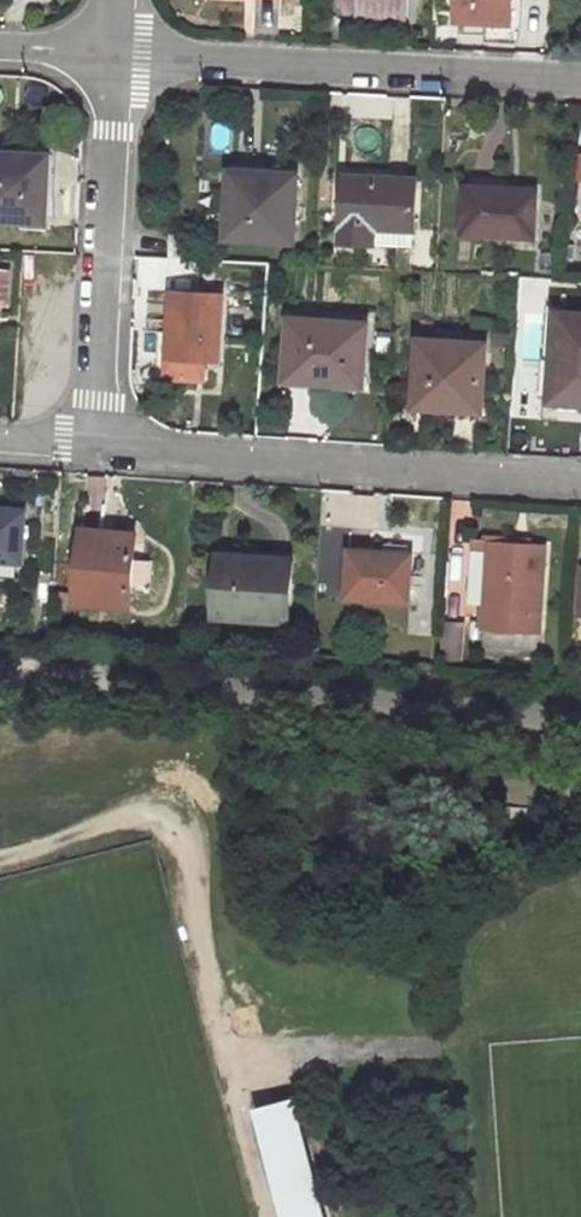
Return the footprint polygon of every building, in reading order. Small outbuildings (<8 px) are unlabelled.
[(340,12),(410,15),(410,0),(341,0),(340,12)] [(459,18),(513,20),(514,0),(460,0),(459,18)] [(0,152),(0,216),(49,218),(51,154),(0,152)] [(297,174),(232,171),(229,235),(294,238),(297,174)] [(417,177),(347,174),(343,243),(375,244),(376,226),(415,227),(417,177)] [(543,189),(470,183),(466,232),(539,238),(543,189)] [(225,295),(177,291),(173,357),(220,360),(225,295)] [(558,313),(553,401),(580,403),(580,314),(558,313)] [(367,324),(293,320),(290,376),(337,379),(337,383),(364,384),(367,324)] [(484,346),(421,341),(416,404),(480,408),(484,346)] [(0,507),(0,560),(17,561),(22,509),(0,507)] [(136,533),(82,529),(76,601),(131,606),(136,533)] [(542,546),(489,542),(482,625),(535,629),(542,546)] [(410,549),(348,545),(344,595),(407,599),(410,549)] [(294,557),(243,553),(243,554),(242,561),(218,560),(215,612),(292,618),(294,557)] [(292,1100),(259,1109),(277,1176),(283,1174),(294,1216),(323,1216),(292,1100)]
